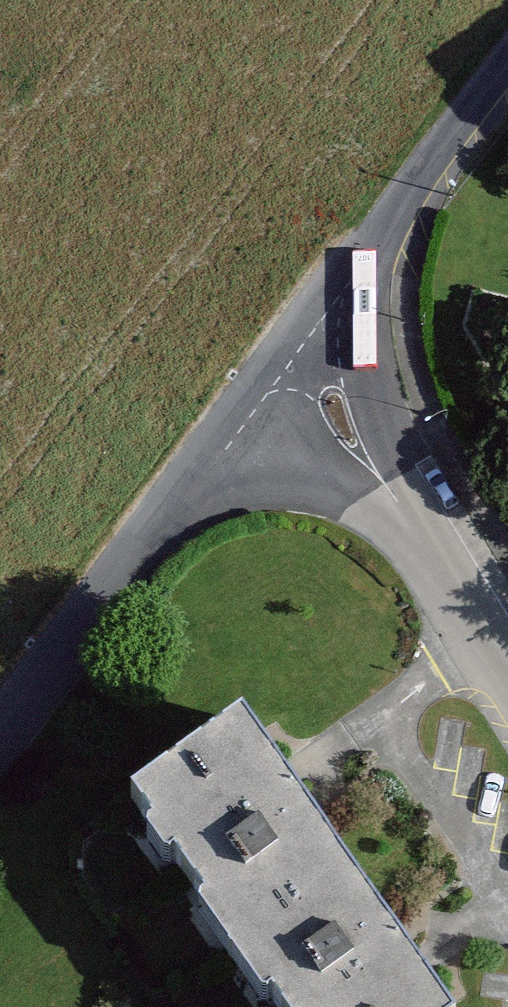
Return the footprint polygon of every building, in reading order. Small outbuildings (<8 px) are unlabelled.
[(304,744),(281,710),(166,790),(270,940),(385,861),(347,806),(304,744)] [(166,790),(109,829),(232,1006),(317,1006),(270,940),(166,790)] [(270,940),(317,1006),(486,1006),(459,968),(421,913),(385,861),(270,940)]
